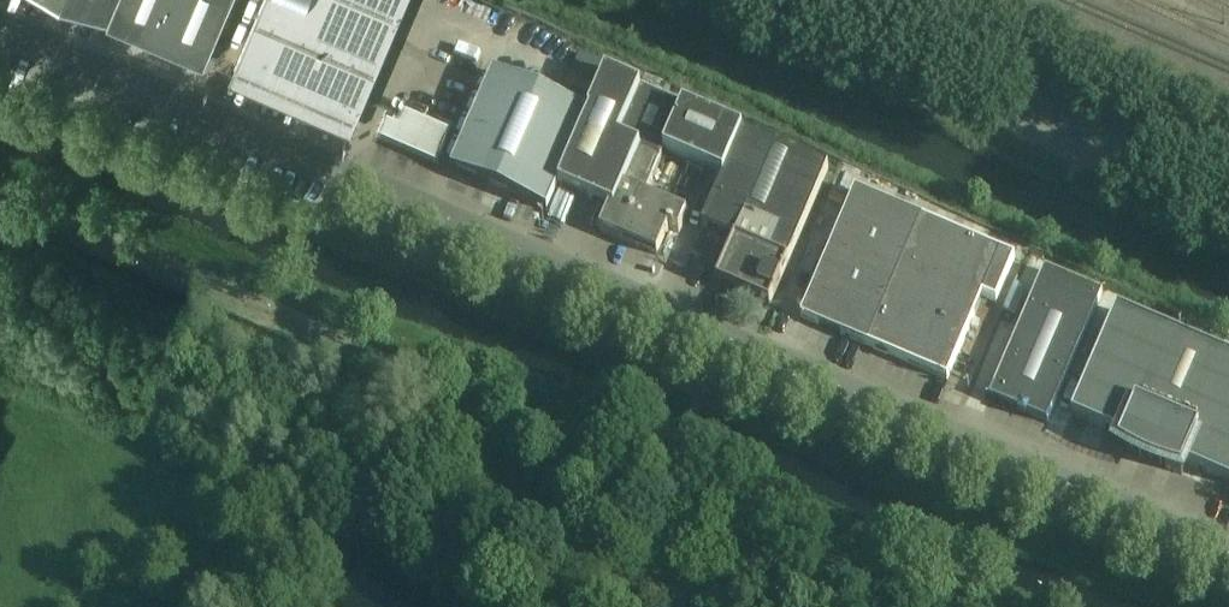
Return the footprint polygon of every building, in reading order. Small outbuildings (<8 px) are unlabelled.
[(115,0),(54,0),(106,22),(115,0)] [(106,22),(202,63),(229,0),(115,0),(106,22)] [(232,75),(352,126),(406,0),(264,0),(232,75)] [(588,116),(558,188),(591,202),(608,209),(598,233),(655,257),(667,229),(677,233),(684,215),(645,198),(663,153),(683,108),(640,89),(606,74),(588,116)] [(547,212),(558,188),(588,116),(491,75),(450,171),(547,212)] [(713,282),(737,292),(767,305),(825,169),(742,134),(683,108),(663,153),(722,179),(702,227),(731,240),(713,282)] [(945,381),(949,372),(982,297),(995,303),(1014,260),(855,192),(800,319),(945,381)] [(1043,273),(989,398),(989,400),(1046,424),(1100,297),(1043,273)] [(1143,462),(1158,468),(1160,469),(1210,351),(1116,311),(1070,417),(1121,439),(1117,448),(1125,452),(1132,456),(1143,462)] [(1228,486),(1228,360),(1210,351),(1160,469),(1172,473),(1180,475),(1184,466),(1228,486)]
